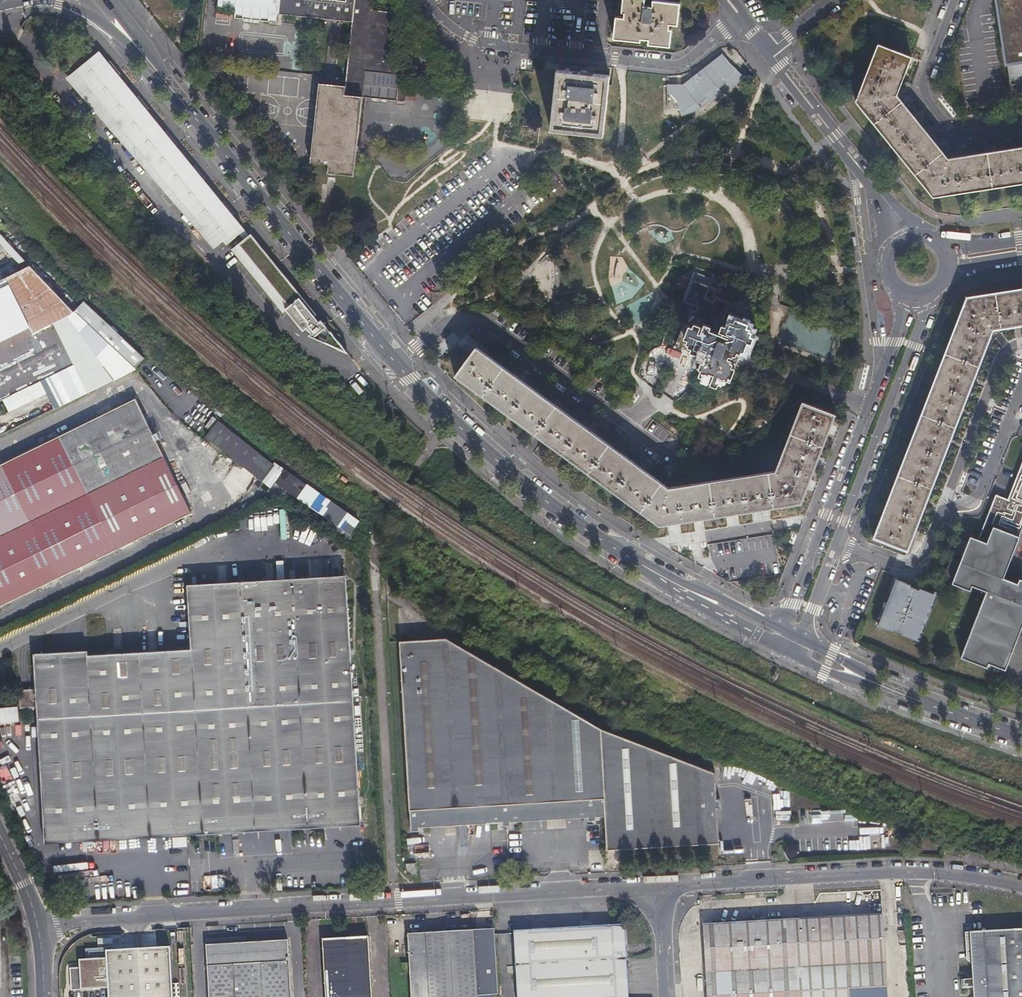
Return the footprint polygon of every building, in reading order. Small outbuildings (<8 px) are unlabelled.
[(217,7),(234,9),(234,18),(276,23),(278,14),(351,22),(344,85),(318,82),(310,161),(312,162),(328,163),(327,172),(353,175),(355,164),(363,97),(406,101),(410,63),(393,61),(398,12),(372,9),(373,0),(218,0),(217,7)] [(659,45),(670,46),(673,30),(670,29),(670,24),(679,24),(681,3),(654,0),(653,6),(645,5),(646,0),(623,0),(622,12),(625,12),(624,17),(617,16),(614,38),(641,41),(641,38),(649,39),(648,44),(659,45)] [(1021,71),(1021,0),(994,0),(1005,73),(1021,71)] [(878,45),(856,102),(934,197),(1021,183),(1021,146),(948,158),(897,96),(912,57),(878,45)] [(350,350),(100,53),(69,80),(214,250),(224,239),(283,313),(288,309),(311,332),(350,350)] [(731,89),(744,76),(727,60),(721,54),(682,84),(666,84),(666,90),(676,102),(680,117),(697,111),(700,108),(698,105),(706,99),(710,104),(723,94),(718,88),(726,82),(731,89)] [(602,134),(606,104),(609,74),(557,69),(550,128),(602,134)] [(55,324),(33,334),(6,278),(0,281),(0,402),(4,400),(10,411),(49,392),(43,381),(76,365),(55,324)] [(710,382),(713,384),(717,385),(719,379),(725,381),(729,371),(733,373),(743,345),(749,347),(753,335),(747,332),(749,326),(746,325),(747,321),(731,315),(729,321),(724,319),(730,300),(714,294),(712,299),(706,296),(710,285),(691,278),(683,300),(697,305),(695,309),(692,308),(688,320),(696,322),(695,324),(685,321),(675,345),(697,352),(699,347),(706,350),(705,354),(707,354),(704,362),(701,361),(698,367),(701,368),(699,374),(711,378),(710,382)] [(907,549),(993,328),(1021,324),(1021,287),(967,295),(874,536),(907,549)] [(85,303),(75,313),(136,370),(145,360),(85,303)] [(668,486),(572,416),(476,345),(455,374),(659,524),(800,502),(836,416),(803,402),(774,469),(668,486)] [(167,458),(139,402),(0,468),(0,608),(194,515),(167,458)] [(215,420),(202,438),(260,480),(273,463),(215,420)] [(1019,535),(1021,527),(1021,462),(1007,499),(996,494),(978,539),(983,541),(991,524),(1019,535)] [(1019,535),(991,524),(983,541),(978,539),(971,536),(967,545),(952,582),(970,589),(971,585),(987,591),(961,656),(987,666),(988,662),(996,665),(1004,668),(1021,623),(1021,580),(1020,579),(1018,584),(1002,578),(1019,535)] [(878,623),(893,629),(894,627),(903,630),(902,633),(916,638),(934,593),(920,588),(919,589),(910,586),(911,584),(896,578),(878,623)] [(335,583),(349,820),(361,819),(361,817),(363,817),(362,803),(359,803),(346,582),(335,583)] [(349,820),(335,583),(194,592),(197,648),(50,657),(50,654),(36,654),(38,689),(15,690),(17,709),(39,708),(46,838),(93,835),(93,838),(107,837),(106,835),(197,829),(198,832),(211,831),(211,828),(303,823),(303,826),(318,824),(318,822),(349,820)] [(431,820),(454,818),(476,817),(490,817),(490,820),(502,820),(503,825),(511,825),(511,819),(527,818),(527,815),(581,812),(582,816),(588,815),(588,820),(597,819),(597,813),(605,813),(608,849),(720,842),(719,827),(723,826),(723,818),(719,818),(716,774),(600,727),(447,637),(414,639),(425,824),(431,824),(431,820)] [(420,824),(425,824),(414,639),(401,640),(412,830),(420,830),(420,824)] [(9,726),(10,737),(18,736),(17,725),(9,726)] [(12,781),(4,765),(0,766),(0,786),(12,781)] [(182,835),(169,836),(169,846),(182,845),(182,835)] [(407,873),(412,873),(417,873),(416,862),(406,863),(407,873)] [(766,917),(756,918),(756,922),(704,925),(708,996),(889,996),(884,914),(766,921),(766,917)] [(624,924),(514,931),(518,996),(628,996),(624,924)] [(388,938),(392,938),(396,937),(396,927),(387,928),(388,938)] [(408,973),(411,973),(412,996),(479,996),(474,930),(409,934),(410,963),(403,963),(406,973),(408,973)] [(972,933),(975,980),(965,981),(966,990),(975,989),(976,996),(1021,996),(1021,930),(972,933)] [(325,979),(326,996),(371,996),(368,937),(322,940),(325,979)] [(209,982),(210,996),(292,996),(288,942),(206,947),(209,982)] [(81,996),(173,996),(170,947),(106,951),(108,981),(81,983),(81,996)]
